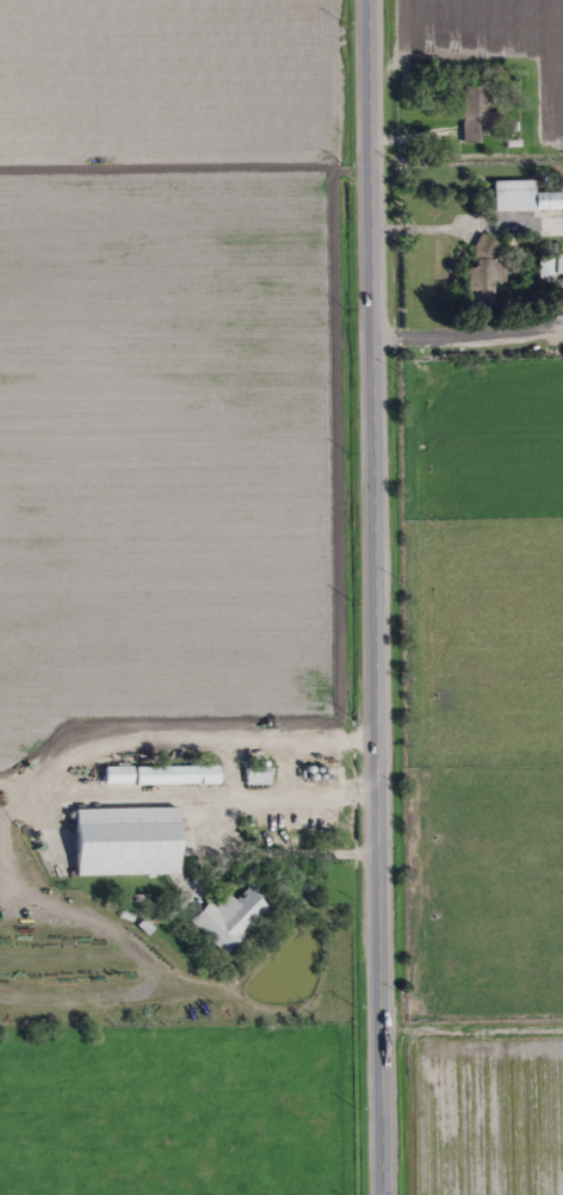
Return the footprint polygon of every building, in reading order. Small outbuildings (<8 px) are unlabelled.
[(464,87),(464,143),(480,143),(480,125),(488,125),(488,87),(464,87)] [(562,211),(562,187),(534,187),(534,181),(493,181),(494,212),(562,211)] [(471,308),(495,308),(495,283),(507,283),(507,259),(501,259),(501,240),(472,239),(471,308)] [(555,259),(540,259),(540,293),(562,293),(562,274),(555,274),(555,259)] [(218,766),(135,766),(135,785),(218,785),(218,766)] [(270,784),(270,768),(246,768),(246,784),(270,784)] [(75,876),(178,875),(178,808),(74,809),(75,876)] [(224,955),(271,908),(250,887),(235,901),(230,896),(217,909),(209,901),(190,920),(224,955)]
